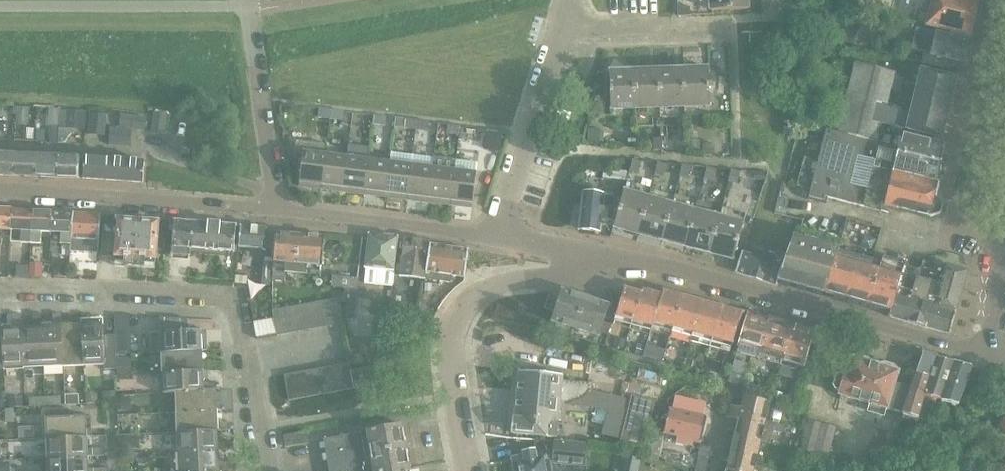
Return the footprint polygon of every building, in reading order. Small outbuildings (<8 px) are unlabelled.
[(710,11),(748,10),(747,0),(710,0),(710,11)] [(931,7),(975,18),(979,0),(932,0),(931,7)] [(677,3),(678,12),(690,11),(689,3),(677,3)] [(975,18),(931,7),(926,26),(970,37),(975,18)] [(931,54),(924,52),(921,64),(956,72),(958,62),(964,63),(969,41),(936,33),(931,54)] [(879,41),(877,51),(894,55),(896,45),(879,41)] [(943,139),(958,77),(920,68),(909,113),(886,107),(895,73),(856,63),(838,133),(899,149),(893,171),(939,183),(942,144),(903,135),(902,139),(879,133),(881,124),(905,130),(943,139)] [(708,68),(684,69),(685,107),(710,106),(708,68)] [(684,69),(660,70),(661,107),(685,107),(684,69)] [(660,70),(635,71),(636,108),(661,107),(660,70)] [(635,71),(609,72),(610,109),(636,108),(635,71)] [(29,125),(30,108),(17,107),(16,125),(29,125)] [(318,117),(330,119),(331,111),(319,109),(318,117)] [(85,131),(86,113),(66,112),(66,110),(60,110),(59,126),(65,126),(65,130),(85,131)] [(343,112),(331,111),(330,119),(342,120),(343,112)] [(105,114),(90,113),(89,126),(105,127),(105,114)] [(120,113),(118,127),(144,131),(146,117),(120,113)] [(385,126),(386,118),(374,116),(373,124),(385,126)] [(404,128),(416,130),(417,121),(405,120),(404,128)] [(429,123),(417,121),(416,130),(428,131),(429,123)] [(447,133),(459,135),(460,127),(448,125),(447,133)] [(58,144),(59,127),(50,126),(50,143),(58,144)] [(472,128),(460,127),(459,135),(471,136),(472,128)] [(110,129),(109,146),(130,148),(132,131),(110,129)] [(599,143),(600,130),(592,129),(590,142),(599,143)] [(935,198),(939,183),(893,171),(899,149),(838,133),(826,130),(811,190),(783,183),(775,213),(803,221),(801,229),(841,240),(844,230),(854,232),(857,221),(846,218),(850,204),(881,212),(882,205),(931,217),(940,214),(942,205),(935,198)] [(488,134),(486,151),(502,153),(504,136),(488,134)] [(653,151),(662,151),(661,138),(653,139),(653,151)] [(678,153),(686,153),(686,141),(677,141),(678,153)] [(703,156),(712,156),(711,143),(702,144),(703,156)] [(349,145),(347,157),(343,192),(364,195),(369,160),(370,148),(349,145)] [(299,187),(321,190),(326,155),(304,152),(299,187)] [(391,153),(390,163),(386,198),(407,200),(413,155),(391,153)] [(14,176),(15,155),(0,154),(0,175),(14,176)] [(36,155),(15,155),(14,176),(35,177),(36,155)] [(58,156),(36,155),(35,177),(57,178),(58,156)] [(347,157),(326,155),(321,190),(343,192),(347,157)] [(434,158),(413,155),(407,200),(429,203),(434,158)] [(80,157),(58,156),(57,178),(79,178),(80,157)] [(113,160),(85,158),(83,179),(111,181),(113,160)] [(456,161),(434,158),(429,203),(450,206),(456,161)] [(145,162),(113,160),(111,181),(143,183),(145,162)] [(390,163),(369,160),(364,195),(386,198),(390,163)] [(472,208),(477,173),(478,163),(456,161),(450,206),(472,208)] [(641,163),(633,161),(629,173),(638,175),(641,163)] [(666,165),(658,163),(655,175),(663,177),(666,165)] [(691,168),(683,166),(682,165),(679,177),(688,179),(691,168)] [(715,170),(708,168),(707,168),(704,180),(712,182),(715,170)] [(740,172),(731,170),(728,182),(737,184),(740,172)] [(638,234),(648,198),(624,192),(614,228),(638,234)] [(606,226),(608,211),(613,212),(614,198),(582,194),(578,230),(601,233),(601,230),(602,225),(606,226)] [(662,241),(672,205),(648,198),(638,234),(662,241)] [(686,247),(696,211),(672,205),(662,241),(686,247)] [(12,209),(0,208),(0,230),(11,230),(12,209)] [(31,243),(33,210),(12,209),(11,230),(21,231),(21,243),(31,243)] [(52,232),(52,211),(33,210),(31,243),(41,244),(41,232),(52,232)] [(69,244),(71,212),(52,211),(52,232),(62,233),(61,244),(69,244)] [(709,253),(719,217),(696,211),(686,247),(709,253)] [(71,212),(69,244),(71,244),(71,253),(98,255),(100,216),(100,214),(71,212)] [(733,260),(743,224),(719,217),(709,253),(733,260)] [(134,268),(138,220),(117,219),(117,225),(104,224),(102,256),(115,257),(114,266),(134,268)] [(155,269),(158,222),(138,220),(134,268),(155,269)] [(191,249),(193,222),(174,220),(171,255),(191,256),(191,249)] [(234,253),(236,225),(193,222),(191,249),(234,253)] [(264,249),(266,228),(241,226),(239,247),(264,249)] [(296,274),(300,235),(275,233),(272,262),(274,262),(273,281),(285,282),(285,273),(296,274)] [(395,270),(398,237),(369,234),(365,268),(366,269),(364,283),(392,286),(395,270)] [(892,311),(902,276),(905,266),(882,260),(880,267),(837,255),(839,247),(789,234),(781,258),(775,279),(819,291),(825,293),(869,305),(890,311),(892,311)] [(322,266),(325,237),(300,235),(296,274),(307,275),(308,265),(322,266)] [(425,280),(430,245),(431,245),(431,241),(404,238),(399,276),(425,280)] [(465,277),(468,251),(468,250),(431,245),(430,245),(425,280),(425,282),(439,285),(439,281),(450,283),(451,276),(465,277)] [(775,279),(781,258),(754,250),(752,256),(742,253),(736,273),(773,285),(775,279)] [(263,280),(262,285),(270,286),(271,281),(272,263),(264,262),(263,280)] [(956,313),(967,272),(946,266),(943,276),(920,269),(917,280),(911,300),(930,305),(955,313),(956,313)] [(55,267),(54,276),(64,277),(65,268),(55,267)] [(17,268),(17,278),(29,278),(29,268),(17,268)] [(30,268),(30,278),(42,278),(42,268),(30,268)] [(236,276),(236,283),(247,284),(247,277),(236,276)] [(357,290),(359,278),(333,276),(331,287),(357,290)] [(930,305),(911,300),(917,280),(902,276),(892,311),(890,311),(888,317),(923,327),(930,305)] [(632,325),(642,293),(625,288),(615,321),(632,325)] [(654,327),(663,295),(643,290),(642,293),(632,325),(654,332),(655,328),(654,327)] [(574,336),(586,298),(563,291),(553,322),(564,326),(562,333),(574,336)] [(673,332),(683,296),(664,291),(663,295),(654,327),(655,328),(655,327),(673,332)] [(692,337),(702,301),(683,296),(673,332),(692,337)] [(599,337),(605,317),(609,306),(586,298),(574,336),(586,340),(588,333),(599,337)] [(342,324),(337,299),(325,301),(329,327),(342,324)] [(329,327),(325,301),(314,303),(318,329),(329,327)] [(711,343),(722,307),(702,301),(692,337),(711,343)] [(318,329),(314,303),(303,305),(308,331),(318,329)] [(308,331),(303,305),(293,307),(298,332),(308,331)] [(949,335),(955,313),(930,305),(923,327),(949,335)] [(298,332),(293,307),(283,309),(287,334),(298,332)] [(731,348),(740,324),(744,313),(722,307),(711,343),(731,348)] [(287,334),(283,309),(272,311),(277,336),(287,334)] [(761,355),(771,319),(749,312),(737,353),(759,360),(761,355)] [(23,369),(21,327),(21,314),(13,314),(14,328),(1,328),(3,369),(23,369)] [(43,368),(41,327),(41,314),(33,314),(34,327),(21,327),(23,369),(43,368)] [(63,367),(61,326),(61,314),(53,315),(54,326),(41,327),(43,368),(63,367)] [(161,332),(150,333),(152,354),(161,353),(202,351),(207,351),(207,343),(202,343),(202,331),(189,331),(188,320),(160,318),(161,332)] [(105,365),(103,342),(103,324),(102,324),(102,319),(89,320),(89,324),(81,325),(83,366),(104,365),(105,365)] [(273,319),(254,323),(257,339),(276,335),(273,319)] [(779,360),(790,324),(771,319),(761,355),(779,360)] [(83,366),(81,325),(81,320),(73,321),(74,325),(61,326),(63,367),(83,366)] [(804,367),(814,332),(790,324),(779,360),(804,367)] [(626,340),(617,338),(614,347),(624,349),(626,340)] [(117,369),(116,355),(115,341),(103,342),(105,365),(104,365),(104,370),(117,369)] [(203,363),(202,351),(161,353),(162,373),(203,371),(208,371),(207,363),(203,363)] [(923,397),(936,357),(923,353),(912,389),(903,414),(903,416),(901,421),(917,425),(918,419),(930,422),(936,399),(923,397)] [(864,403),(875,364),(870,362),(867,359),(859,357),(854,358),(854,359),(851,358),(846,376),(840,375),(836,378),(833,386),(835,391),(841,393),(840,396),(864,403)] [(940,401),(953,362),(936,357),(923,397),(936,399),(940,401)] [(128,359),(117,360),(118,374),(129,373),(128,359)] [(716,374),(719,363),(706,360),(703,371),(716,374)] [(743,384),(749,364),(735,360),(732,371),(735,373),(733,381),(743,384)] [(958,405),(972,367),(953,362),(940,401),(958,405)] [(354,389),(351,372),(349,364),(337,366),(341,392),(354,389)] [(903,414),(912,389),(895,384),(899,371),(896,371),(896,370),(893,366),(885,364),(881,365),(875,364),(864,403),(903,414)] [(341,392),(337,366),(326,368),(330,394),(341,392)] [(330,394),(326,368),(315,370),(319,396),(330,394)] [(372,386),(369,368),(351,372),(354,389),(372,386)] [(319,396),(315,370),(305,372),(309,397),(319,396)] [(204,383),(203,371),(162,373),(164,394),(175,394),(175,392),(209,391),(208,383),(204,383)] [(568,404),(591,396),(592,383),(562,381),(563,375),(519,371),(515,418),(558,422),(560,403),(568,404)] [(309,397),(305,372),(295,373),(299,399),(309,397)] [(299,399),(295,373),(284,375),(289,401),(299,399)] [(216,390),(209,391),(175,392),(175,394),(176,413),(217,411),(222,411),(221,403),(217,403),(216,390)] [(642,447),(653,402),(629,396),(618,442),(642,447)] [(771,422),(775,405),(770,404),(770,403),(745,396),(742,408),(730,405),(728,416),(764,424),(765,421),(771,422)] [(14,423),(14,409),(5,409),(6,423),(14,423)] [(49,410),(49,418),(45,418),(46,439),(87,437),(92,437),(91,429),(87,429),(86,416),(69,417),(69,409),(49,410)] [(701,442),(707,418),(670,409),(667,422),(655,419),(649,441),(662,444),(664,434),(677,437),(676,442),(686,444),(687,439),(701,442)] [(218,423),(217,411),(176,413),(177,432),(218,431),(231,430),(230,422),(218,423)] [(776,423),(773,423),(771,422),(765,421),(764,424),(728,416),(727,418),(738,420),(735,436),(760,441),(770,444),(774,431),(776,423)] [(557,438),(558,422),(515,418),(514,434),(557,438)] [(827,459),(835,428),(809,421),(801,452),(827,459)] [(784,425),(779,424),(776,423),(774,431),(782,433),(784,425)] [(361,433),(318,441),(321,461),(406,446),(403,425),(367,431),(367,432),(361,433)] [(219,443),(218,431),(177,432),(178,453),(219,451),(234,450),(234,442),(219,443)] [(309,444),(307,432),(284,436),(286,448),(309,444)] [(119,449),(140,449),(139,435),(118,435),(119,449)] [(756,459),(760,441),(735,436),(731,453),(756,459)] [(88,449),(87,437),(46,439),(47,458),(88,457),(93,457),(92,449),(88,449)] [(549,464),(583,466),(585,444),(534,442),(534,451),(523,452),(524,457),(514,459),(516,470),(550,470),(549,464)] [(321,461),(323,470),(392,470),(410,468),(406,446),(321,461)] [(709,458),(711,449),(701,446),(699,456),(709,458)] [(219,451),(178,453),(179,470),(214,470),(220,470),(233,470),(232,462),(220,463),(219,451)] [(756,459),(731,453),(727,470),(753,470),(756,459)] [(621,470),(638,470),(641,460),(624,456),(621,470)] [(707,466),(709,458),(699,456),(697,463),(707,466)] [(88,457),(47,458),(48,470),(93,470),(93,469),(89,469),(88,457)] [(11,460),(0,460),(0,470),(11,470),(11,460)] [(900,470),(864,461),(861,470),(900,470)]
